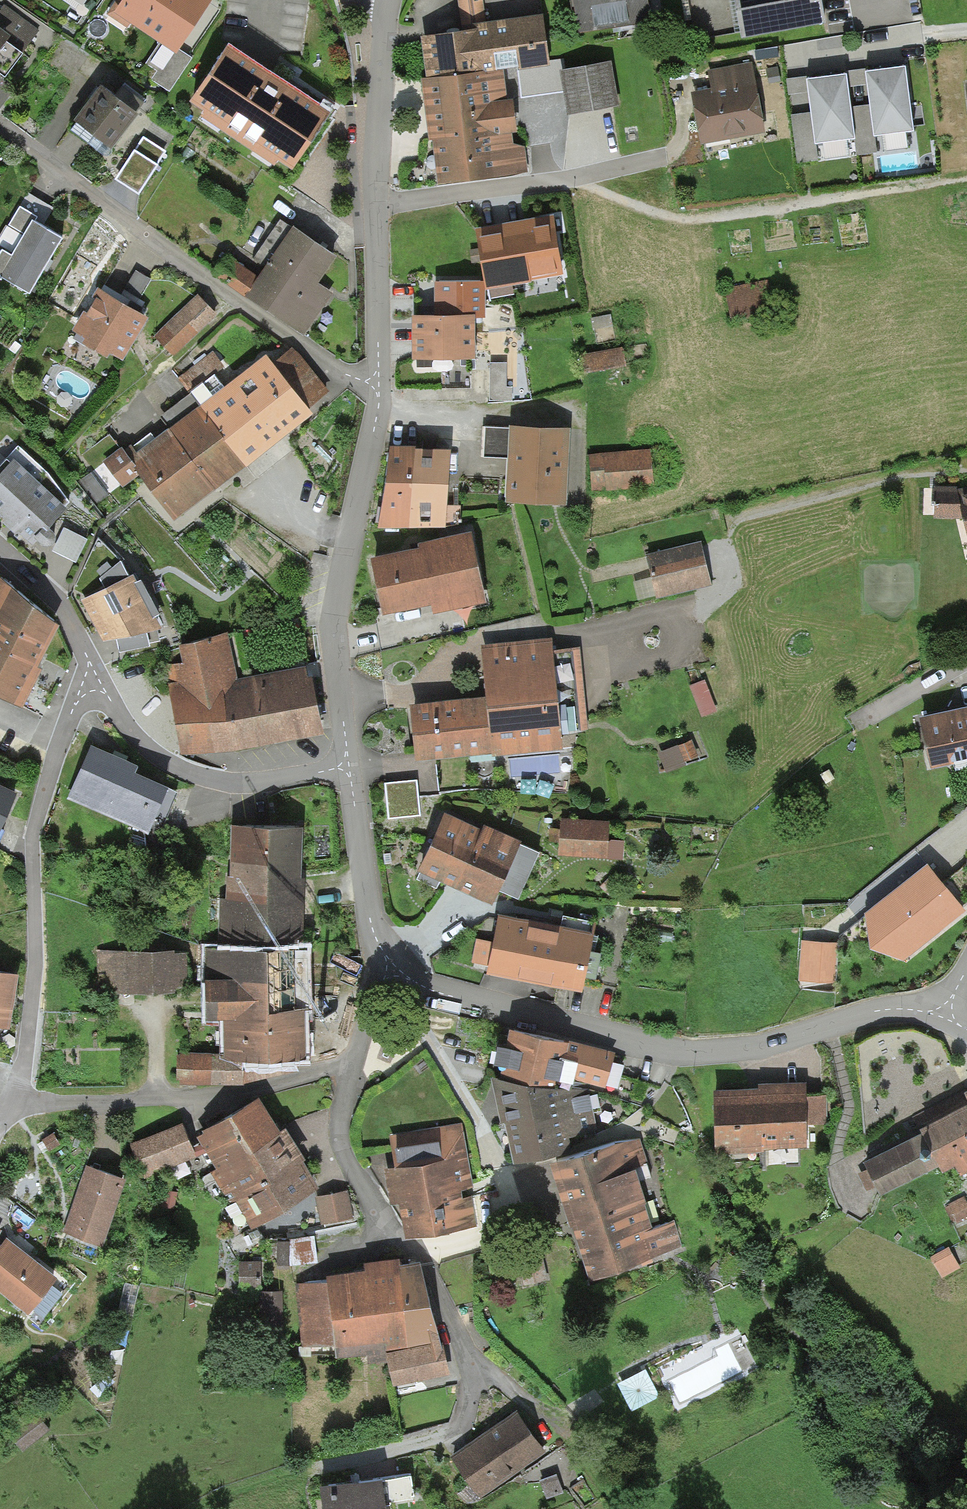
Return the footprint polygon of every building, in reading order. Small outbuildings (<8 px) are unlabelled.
[(107,15),(127,29),(129,25),(159,45),(176,56),(180,51),(213,0),(117,0),(107,15)] [(486,23),(482,0),(458,0),(462,27),(486,23)] [(577,35),(651,23),(647,0),(572,0),(577,35)] [(740,39),(826,24),(821,0),(733,0),(740,39)] [(6,43),(21,54),(39,31),(4,5),(0,10),(0,51),(6,43)] [(462,27),(463,33),(478,31),(484,73),(503,71),(518,69),(518,72),(550,67),(543,16),(508,20),(486,23),(462,27)] [(453,34),(420,39),(426,81),(484,73),(478,31),(463,33),(453,34)] [(192,59),(180,51),(176,56),(159,45),(145,64),(157,72),(151,80),(169,93),(192,59)] [(291,90),(227,48),(189,104),(203,113),(200,118),(275,168),(278,163),(292,172),(330,116),(291,90)] [(751,62),(707,71),(711,89),(711,93),(755,84),(751,62)] [(566,116),(619,107),(612,64),(559,73),(566,116)] [(870,74),(865,74),(867,86),(869,106),(874,138),(914,133),(906,69),(870,74)] [(846,72),(847,76),(848,88),(867,86),(865,74),(864,70),(846,72)] [(426,81),(421,81),(428,142),(432,141),(438,186),(527,174),(524,148),(513,149),(511,135),(517,134),(513,103),(507,104),(503,71),(484,73),(426,81)] [(848,88),(847,76),(814,81),(806,82),(808,94),(811,114),(815,146),(855,141),(851,108),(848,88)] [(806,77),(786,80),(789,96),(808,94),(806,82),(806,77)] [(711,89),(690,93),(700,146),(765,134),(755,84),(711,93),(711,89)] [(139,118),(101,89),(74,124),(112,153),(139,118)] [(869,106),(851,108),(855,141),(856,157),(876,154),(874,138),(869,106)] [(815,146),(811,114),(791,116),(798,164),(817,161),(815,146)] [(166,152),(143,137),(114,180),(139,196),(158,167),(157,166),(166,152)] [(38,218),(20,208),(9,226),(24,235),(32,222),(35,223),(38,218)] [(524,222),(475,231),(485,283),(485,291),(531,284),(530,283),(563,277),(553,217),(524,222)] [(32,222),(24,235),(11,257),(2,252),(0,255),(0,278),(29,296),(48,265),(63,240),(35,223),(32,222)] [(336,258),(292,228),(258,278),(245,297),(304,337),(332,295),(317,285),(320,283),(336,258)] [(245,297),(258,278),(227,256),(213,275),(245,297)] [(86,281),(71,271),(49,302),(65,313),(86,281)] [(767,282),(725,288),(729,318),(771,312),(767,282)] [(485,283),(434,283),(434,318),(412,318),(412,362),(475,362),(475,320),(486,320),(485,291),(485,283)] [(148,320),(97,290),(71,332),(84,340),(81,345),(108,360),(110,356),(122,363),(148,320)] [(217,316),(198,295),(153,336),(173,357),(217,316)] [(623,347),(581,355),(584,375),(626,367),(623,347)] [(292,349),(271,366),(308,411),(329,394),(292,349)] [(224,367),(212,352),(178,379),(190,394),(224,367)] [(266,358),(200,408),(247,468),(312,418),(308,411),(271,366),(266,358)] [(506,364),(490,364),(490,402),(512,402),(512,388),(506,388),(506,364)] [(247,468),(200,408),(169,432),(215,492),(247,468)] [(507,460),(508,429),(485,428),(484,459),(507,460)] [(569,432),(508,429),(507,460),(505,505),(566,508),(569,432)] [(215,492),(169,432),(130,462),(129,462),(139,476),(175,522),(215,492)] [(123,488),(139,476),(129,462),(130,462),(121,449),(103,462),(123,488)] [(389,449),(385,487),(447,489),(449,452),(415,451),(415,449),(389,449)] [(651,450),(589,455),(592,492),(606,491),(606,492),(654,487),(651,450)] [(4,521),(2,524),(9,530),(15,536),(18,533),(32,547),(37,542),(38,543),(40,545),(42,547),(44,548),(48,548),(50,548),(53,547),(54,544),(55,541),(55,538),(54,536),(53,535),(49,532),(66,511),(13,460),(9,464),(5,460),(0,466),(0,518),(4,521)] [(444,531),(447,489),(385,487),(378,529),(444,531)] [(959,491),(960,488),(934,488),(933,518),(961,520),(966,542),(966,489),(959,491)] [(87,540),(64,529),(53,552),(76,563),(87,540)] [(418,551),(370,561),(382,618),(431,608),(433,616),(487,605),(472,534),(417,546),(418,551)] [(701,542),(645,556),(657,600),(712,586),(701,542)] [(100,578),(105,589),(128,577),(120,561),(100,578)] [(105,589),(81,601),(95,627),(104,643),(117,641),(147,636),(161,630),(155,618),(160,616),(141,581),(137,583),(133,575),(128,577),(105,589)] [(0,580),(0,699),(22,710),(42,671),(38,669),(41,664),(59,628),(0,580)] [(226,635),(179,646),(182,665),(164,669),(179,757),(323,736),(308,669),(237,683),(226,635)] [(150,648),(147,636),(117,641),(119,653),(150,648)] [(486,700),(411,708),(417,763),(490,755),(490,759),(563,752),(552,639),(480,647),(486,700)] [(705,681),(690,687),(702,717),(717,711),(705,681)] [(920,719),(931,771),(966,763),(966,709),(950,713),(920,719)] [(692,741),(658,754),(665,773),(686,766),(684,762),(698,757),(692,741)] [(139,767),(94,747),(71,798),(148,832),(168,788),(136,773),(139,767)] [(417,781),(385,784),(388,819),(420,816),(417,781)] [(0,788),(0,832),(16,796),(0,788)] [(482,832),(444,815),(418,874),(455,891),(482,832)] [(610,825),(560,822),(558,857),(608,860),(610,825)] [(484,827),(482,832),(455,891),(493,907),(499,893),(520,847),(521,844),(484,827)] [(303,832),(231,830),(230,880),(225,880),(225,900),(207,900),(206,950),(303,951),(305,882),(302,882),(303,832)] [(539,854),(520,847),(499,893),(519,901),(539,854)] [(966,912),(928,866),(864,914),(870,950),(903,962),(966,912)] [(594,935),(498,917),(493,942),(477,939),(472,964),(488,967),(486,976),(582,994),(594,935)] [(802,942),(799,982),(834,984),(837,944),(802,942)] [(307,951),(303,951),(206,950),(206,1023),(224,1023),(223,1054),(223,1062),(244,1062),(298,1063),(305,1063),(307,951)] [(187,952),(97,952),(96,995),(187,996),(187,952)] [(0,974),(0,1032),(9,1032),(15,998),(19,978),(0,974)] [(570,1031),(510,1016),(505,1033),(499,1032),(494,1052),(503,1054),(500,1067),(555,1078),(557,1071),(605,1083),(615,1046),(569,1034),(570,1031)] [(223,1062),(223,1054),(177,1053),(176,1085),(243,1086),(244,1062),(223,1062)] [(298,1074),(298,1063),(244,1062),(243,1086),(298,1074)] [(500,1108),(501,1113),(505,1113),(592,1104),(589,1085),(555,1078),(500,1067),(491,1066),(500,1108)] [(758,1080),(714,1081),(715,1148),(762,1147),(762,1145),(807,1144),(806,1122),(806,1089),(806,1076),(758,1076),(758,1080)] [(280,1121),(259,1086),(202,1121),(203,1124),(196,1128),(201,1137),(206,1145),(216,1162),(280,1121)] [(827,1089),(806,1089),(806,1122),(827,1121),(827,1089)] [(920,1118),(923,1123),(941,1158),(944,1164),(955,1158),(961,1170),(966,1167),(966,1093),(920,1118)] [(592,1104),(505,1113),(507,1122),(513,1155),(599,1134),(592,1104)] [(193,1140),(183,1116),(131,1139),(145,1173),(197,1150),(197,1149),(193,1140)] [(286,1119),(280,1121),(216,1162),(210,1167),(231,1200),(236,1197),(302,1153),(306,1151),(286,1119)] [(390,1131),(394,1159),(456,1150),(462,1185),(473,1184),(463,1120),(390,1131)] [(941,1158),(923,1123),(863,1153),(881,1188),(941,1158)] [(650,1174),(639,1132),(551,1155),(569,1220),(574,1219),(575,1222),(588,1271),(682,1246),(674,1216),(652,1222),(645,1194),(646,1193),(641,1176),(650,1174)] [(193,1140),(197,1149),(206,1145),(201,1137),(193,1140)] [(394,1159),(384,1160),(389,1198),(399,1196),(400,1202),(404,1234),(476,1224),(472,1193),(463,1194),(462,1185),(456,1150),(394,1159)] [(319,1181),(302,1153),(236,1197),(251,1223),(319,1181)] [(103,1239),(125,1170),(86,1158),(64,1227),(103,1239)] [(348,1186),(314,1193),(320,1223),(354,1217),(348,1186)] [(178,1189),(165,1187),(162,1204),(175,1207),(178,1189)] [(964,1195),(948,1203),(957,1221),(966,1216),(966,1200),(964,1195)] [(6,1231),(0,1239),(0,1285),(28,1306),(56,1269),(6,1231)] [(315,1234),(277,1239),(277,1263),(318,1258),(315,1234)] [(960,1266),(948,1244),(930,1254),(942,1275),(960,1266)] [(399,1257),(399,1250),(365,1255),(365,1261),(327,1266),(328,1272),(295,1278),(301,1343),(335,1336),(336,1354),(367,1351),(369,1362),(387,1359),(386,1345),(408,1341),(399,1257)] [(421,1254),(399,1257),(408,1341),(441,1335),(421,1254)] [(261,1258),(239,1258),(239,1286),(261,1286),(261,1258)] [(283,1287),(261,1287),(261,1342),(283,1342),(283,1287)] [(450,1369),(441,1335),(408,1341),(386,1345),(387,1359),(393,1382),(450,1369)] [(481,1496),(549,1448),(517,1403),(481,1429),(450,1451),(481,1496)] [(35,1406),(7,1428),(24,1448),(51,1426),(35,1406)] [(319,1475),(324,1508),(388,1508),(381,1466),(319,1475)] [(564,1491),(557,1470),(539,1476),(547,1497),(564,1491)]
